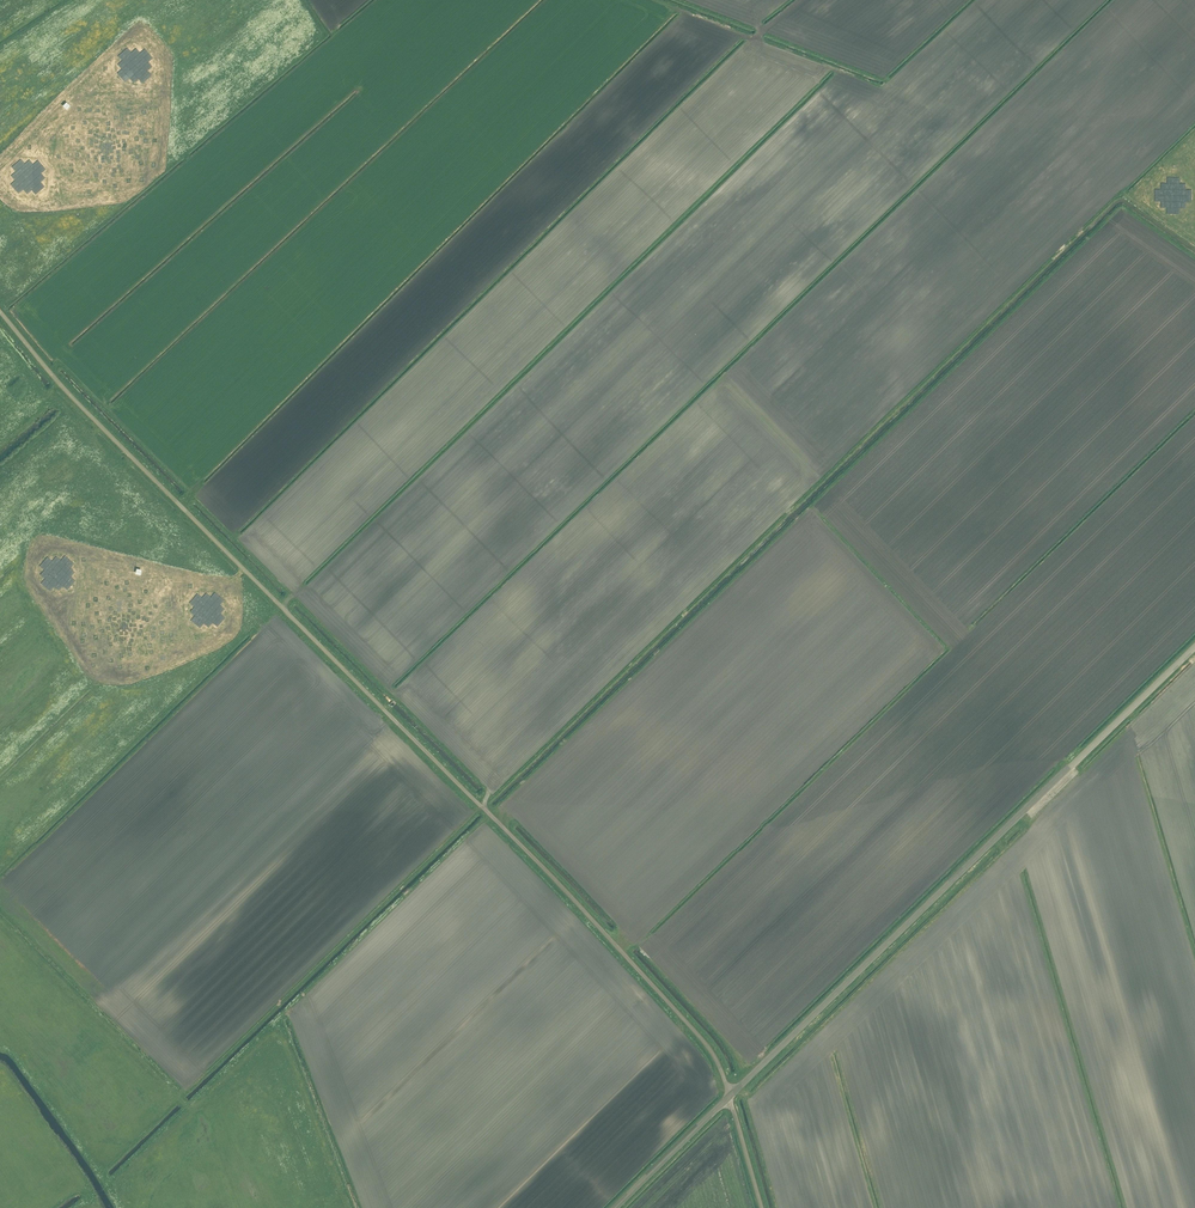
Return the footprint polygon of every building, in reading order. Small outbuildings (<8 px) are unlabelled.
[(148,70),(152,66),(148,61),(153,57),(145,48),(140,52),(136,47),(131,52),(127,47),(118,55),(122,60),(118,64),(122,68),(117,72),(125,82),(130,78),(134,82),(138,78),(142,83),(152,75),(148,70)] [(15,180),(10,184),(18,193),(23,189),(27,194),(32,189),(36,194),(45,186),(41,181),(45,177),(41,173),(46,169),(38,159),(33,163),(29,159),(25,163),(21,158),(11,166),(15,171),(11,175),(15,180)] [(1161,182),(1161,189),(1155,189),(1155,201),(1161,201),(1161,207),(1167,207),(1167,213),(1179,214),(1179,207),(1185,207),(1185,201),(1192,201),(1192,189),(1186,189),(1186,183),(1180,183),(1180,177),(1167,176),(1167,183),(1161,182)] [(74,563),(65,555),(61,559),(56,555),(52,560),(48,556),(40,565),(44,569),(40,574),(45,578),(41,583),(50,591),(54,586),(59,590),(63,585),(68,589),(76,580),(71,576),(75,571),(70,567),(74,563)] [(195,615),(191,620),(200,628),(204,623),(209,627),(213,622),(217,626),(225,617),(221,613),(225,608),(220,604),(224,600),(215,592),(211,596),(206,592),(202,597),(197,593),(189,602),(194,606),(190,611),(195,615)]
